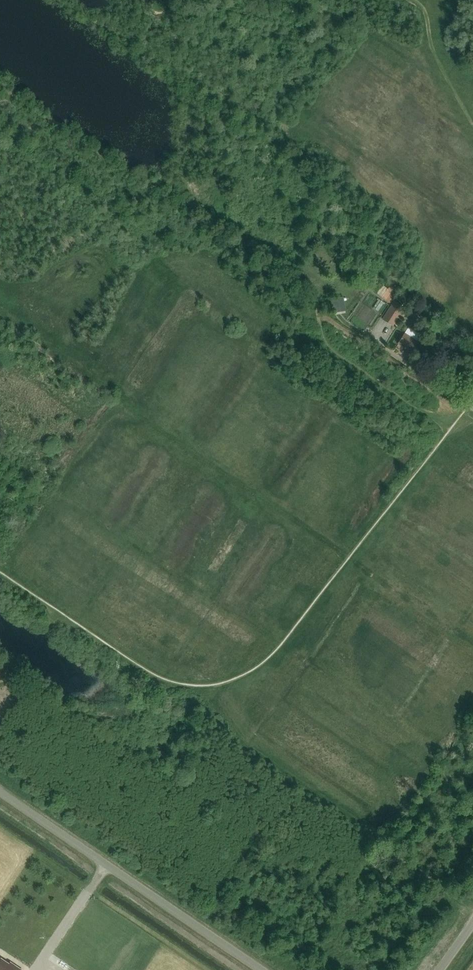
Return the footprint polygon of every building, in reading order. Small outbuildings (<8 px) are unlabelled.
[(374,279),(368,288),(375,293),(381,285),(374,279)] [(389,304),(397,294),(388,288),(380,298),(389,304)] [(405,308),(393,301),(382,320),(394,327),(405,308)] [(427,316),(424,321),(430,325),(433,320),(427,316)] [(418,350),(430,358),(435,350),(422,342),(421,344),(406,333),(399,343),(416,354),(418,350)] [(11,962),(10,964),(1,958),(0,960),(0,969),(22,969),(11,962)]
